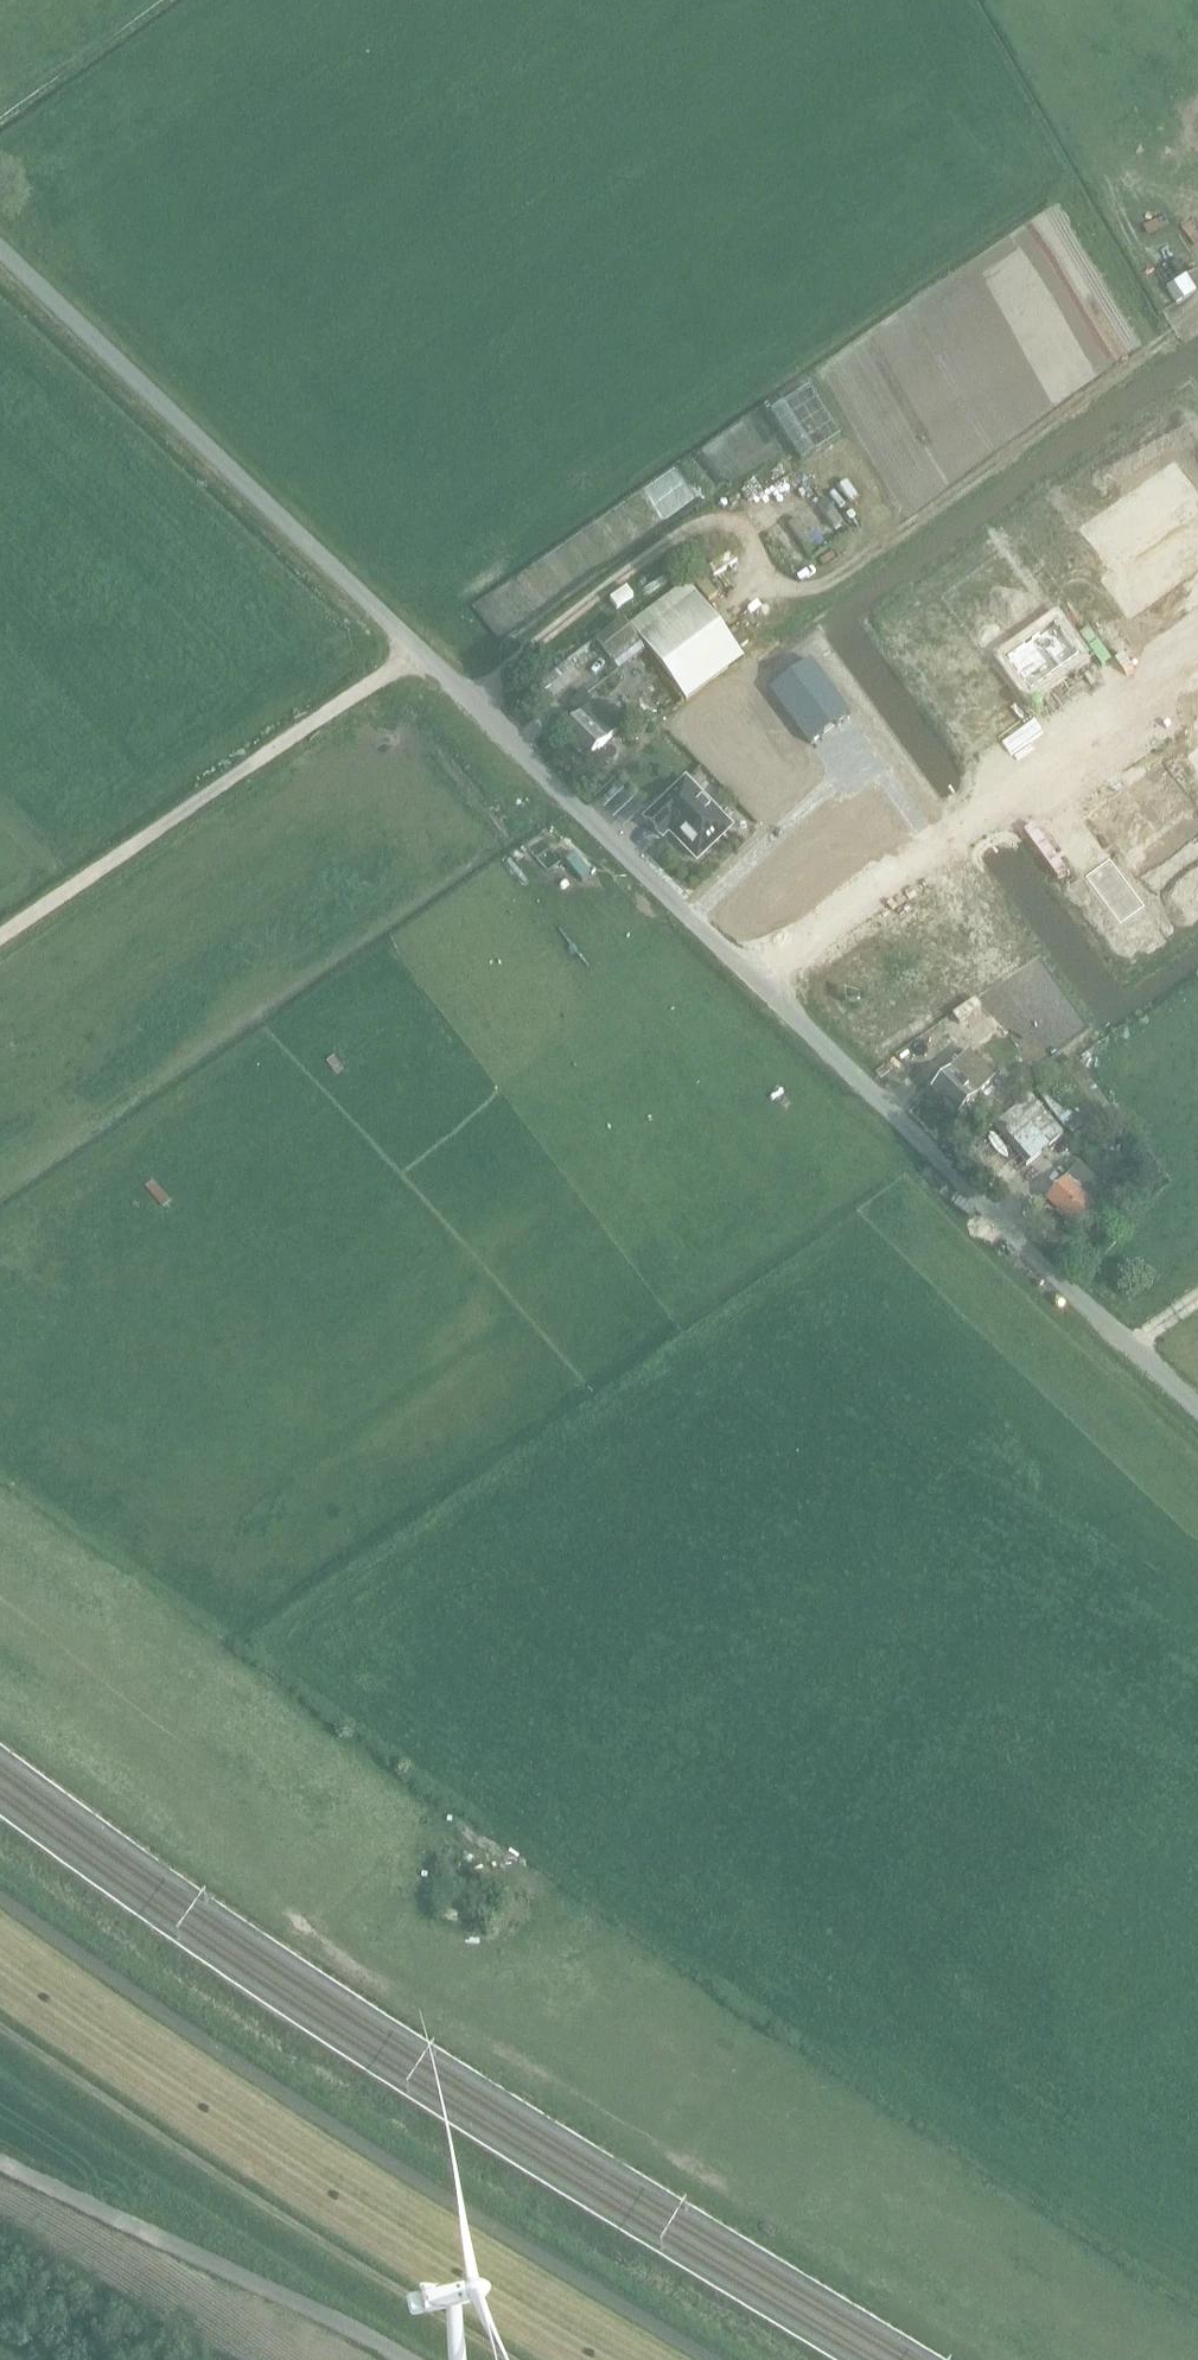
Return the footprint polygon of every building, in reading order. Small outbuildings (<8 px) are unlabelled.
[(1175,467),(1089,528),(1106,552),(1191,490),(1175,467)] [(809,548),(846,520),(827,495),(790,523),(809,548)] [(1110,580),(1132,611),(1197,561),(1197,514),(1110,580)] [(630,625),(641,640),(687,701),(744,658),(698,598),(687,583),(630,625)] [(919,610),(901,622),(934,667),(951,655),(919,610)] [(597,640),(612,661),(638,642),(624,621),(597,640)] [(1057,624),(1006,660),(1030,695),(1081,659),(1057,624)] [(810,661),(770,690),(810,746),(850,717),(810,661)] [(965,666),(943,682),(972,721),(994,705),(965,666)] [(620,727),(583,691),(567,708),(577,718),(561,735),(588,761),(620,727)] [(1120,794),(1105,805),(1120,826),(1107,835),(1134,872),(1162,851),(1148,832),(1176,811),(1152,778),(1164,768),(1163,767),(1122,797),(1120,794)] [(731,828),(686,781),(647,819),(646,818),(645,819),(663,838),(670,831),(697,860),(731,828)] [(1110,860),(1086,878),(1120,924),(1144,907),(1110,860)] [(900,957),(847,995),(871,1029),(903,1006),(913,1020),(940,1001),(929,985),(923,989),(900,957)] [(977,996),(951,1015),(973,1046),(1000,1026),(977,996)] [(966,1054),(931,1090),(958,1116),(993,1080),(966,1054)] [(1075,1062),(1049,1079),(1078,1116),(1093,1137),(1116,1118),(1075,1062)] [(1049,1079),(1036,1091),(1065,1128),(1078,1116),(1049,1079)] [(1025,1092),(988,1124),(1007,1145),(1044,1113),(1025,1092)] [(1044,1113),(1007,1145),(1027,1168),(1063,1136),(1044,1113)] [(1079,1165),(1046,1201),(1077,1230),(1110,1195),(1079,1165)]
